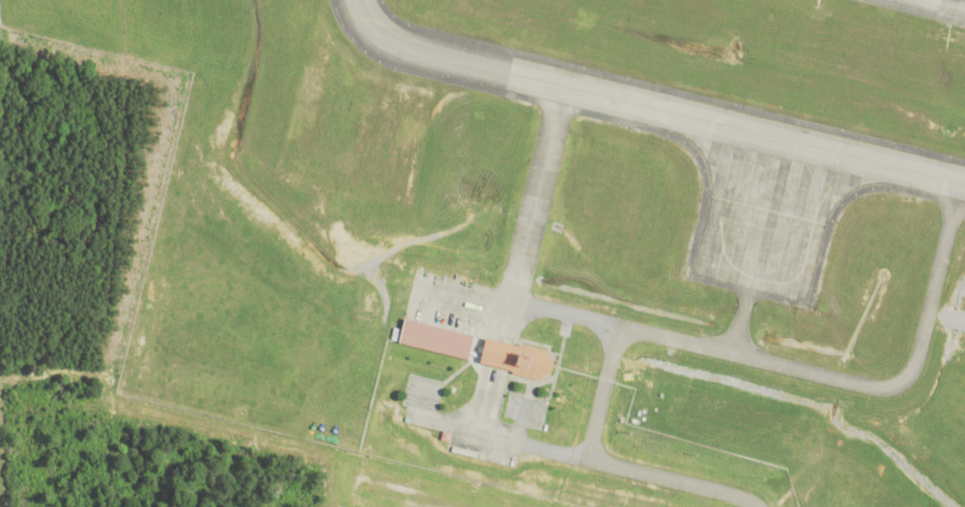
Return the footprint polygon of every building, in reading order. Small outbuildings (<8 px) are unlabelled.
[(479,336),(406,321),(401,345),(474,361),(479,336)] [(552,381),(558,353),(488,339),(483,366),(552,381)]
